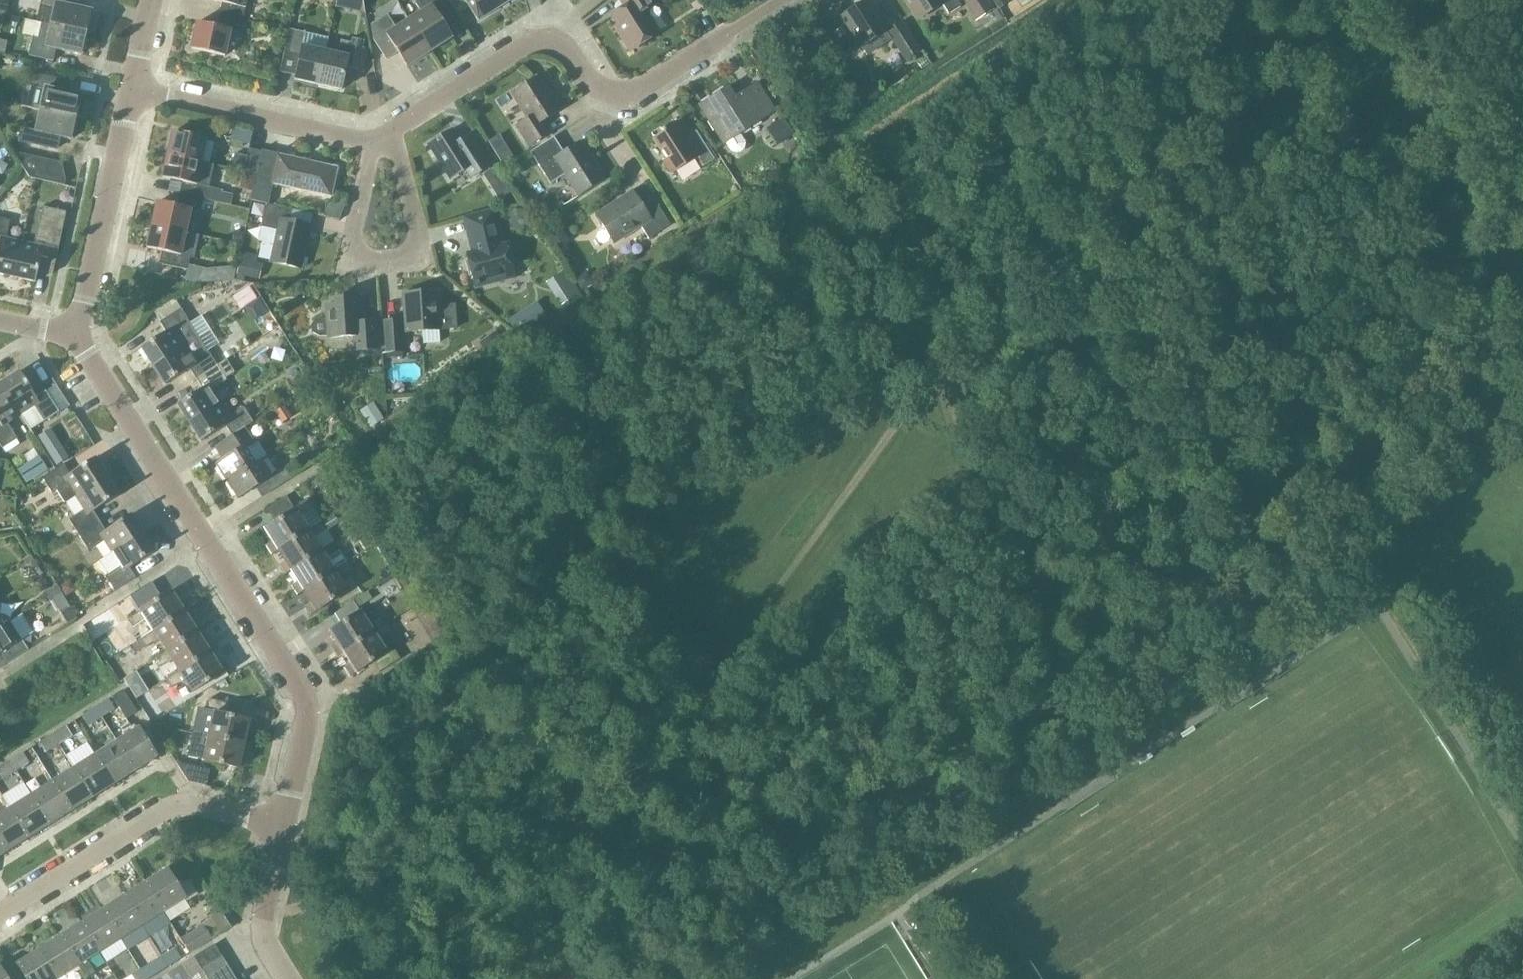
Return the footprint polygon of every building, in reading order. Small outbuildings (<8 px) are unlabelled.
[(85,33),(90,11),(89,11),(65,6),(66,0),(40,0),(38,7),(53,10),(50,25),(85,33)] [(221,2),(218,15),(242,20),(246,0),(210,0),(221,2)] [(428,52),(450,38),(441,24),(453,16),(443,0),(413,0),(420,12),(408,20),(428,52)] [(495,0),(447,0),(457,14),(468,7),(477,21),(499,7),(495,0)] [(629,51),(658,33),(643,10),(653,4),(650,0),(620,0),(624,6),(610,14),(620,30),(617,32),(629,51)] [(917,19),(941,4),(947,14),(960,6),(956,0),(904,0),(917,19)] [(975,20),(992,9),(986,0),(962,0),(975,20)] [(864,1),(841,16),(861,47),(866,55),(882,45),(877,37),(884,32),(864,1)] [(428,52),(408,20),(395,28),(386,14),(370,24),(372,39),(386,59),(397,52),(406,66),(428,52)] [(21,30),(36,32),(38,17),(23,15),(21,30)] [(239,33),(242,20),(218,15),(216,27),(195,23),(190,48),(224,56),(230,30),(239,33)] [(919,51),(900,21),(888,29),(898,44),(895,46),(904,61),(919,51)] [(85,33),(50,25),(40,23),(37,38),(32,36),(28,55),(52,61),(55,49),(79,54),(79,55),(80,55),(85,33)] [(317,84),(324,52),(301,46),(304,32),(292,30),(287,53),(299,56),(293,79),(317,84)] [(324,52),(317,84),(340,90),(346,66),(357,69),(363,40),(351,38),(350,43),(340,40),(337,54),(324,52)] [(1228,63),(1237,56),(1230,48),(1221,55),(1228,63)] [(40,110),(75,117),(80,95),(78,95),(78,96),(54,90),(57,78),(32,73),(29,86),(25,85),(20,106),(40,110)] [(537,77),(511,93),(527,118),(515,125),(529,146),(550,133),(542,121),(559,110),(537,77)] [(726,88),(700,105),(723,142),(724,142),(730,151),(737,153),(743,149),(744,142),(738,133),(772,111),(755,84),(733,98),(726,88)] [(70,140),(75,117),(40,110),(35,131),(20,127),(18,140),(56,149),(58,137),(69,139),(70,140)] [(662,160),(671,174),(697,157),(702,166),(713,159),(700,139),(689,145),(674,121),(660,131),(661,133),(653,138),(666,158),(662,160)] [(427,145),(449,179),(464,170),(469,178),(489,166),(476,145),(466,152),(451,129),(427,145)] [(201,162),(206,139),(171,132),(166,154),(201,162)] [(529,152),(549,184),(564,174),(577,196),(603,180),(578,141),(562,151),(553,137),(529,152)] [(248,149),(243,171),(256,174),(261,151),(248,149)] [(330,196),(336,168),(261,151),(250,200),(266,204),(271,183),(330,196)] [(196,184),(201,162),(166,154),(161,177),(181,182),(179,194),(202,199),(205,187),(196,184)] [(639,225),(648,239),(670,225),(656,204),(644,212),(632,193),(596,216),(613,241),(639,225)] [(199,212),(202,199),(179,194),(176,206),(156,202),(151,225),(185,232),(190,210),(199,212)] [(310,226),(288,221),(291,209),(266,204),(261,227),(276,230),(269,262),(300,269),(310,226)] [(325,222),(342,222),(342,206),(326,205),(325,222)] [(35,282),(37,270),(52,273),(65,212),(42,207),(34,245),(21,242),(13,277),(35,282)] [(466,255),(474,286),(513,276),(505,245),(500,246),(491,211),(464,218),(473,253),(466,255)] [(21,242),(5,239),(9,220),(0,218),(0,274),(13,277),(21,242)] [(182,244),(185,232),(151,225),(146,247),(166,252),(163,264),(187,270),(192,246),(182,244)] [(404,332),(439,330),(439,329),(456,328),(454,303),(437,304),(437,297),(427,297),(427,291),(401,293),(404,332)] [(353,350),(377,349),(375,321),(361,322),(359,296),(333,298),(334,304),(324,305),(325,319),(317,320),(311,324),(312,332),(319,336),(326,335),(327,338),(352,336),(353,350)] [(195,339),(186,325),(189,323),(180,308),(159,322),(165,332),(140,347),(152,366),(195,339)] [(402,356),(400,319),(384,319),(386,357),(402,356)] [(206,350),(203,352),(195,339),(152,366),(164,385),(188,369),(195,379),(216,365),(206,350)] [(233,370),(254,362),(250,353),(230,360),(233,370)] [(225,380),(224,378),(234,372),(226,359),(216,365),(195,379),(201,388),(176,404),(188,423),(218,403),(210,390),(225,380)] [(0,383),(20,414),(33,406),(43,421),(58,412),(45,390),(35,396),(19,371),(0,383)] [(20,414),(0,383),(0,446),(1,448),(16,438),(6,422),(20,414)] [(231,435),(244,427),(252,422),(243,407),(227,417),(218,403),(188,423),(200,441),(225,425),(231,435)] [(214,464),(225,481),(255,462),(247,448),(254,443),(244,427),(231,435),(216,445),(224,457),(214,464)] [(64,503),(75,496),(105,477),(94,458),(69,474),(63,464),(41,477),(51,493),(56,490),(64,503)] [(283,468),(272,475),(262,458),(255,462),(225,481),(237,499),(255,487),(261,497),(290,479),(283,468)] [(77,534),(99,521),(93,511),(117,495),(105,477),(75,496),(84,509),(68,519),(77,534)] [(271,555),(277,551),(307,530),(301,521),(305,518),(307,514),(313,511),(307,502),(292,512),(284,499),(267,510),(275,522),(263,530),(272,542),(265,546),(271,555)] [(111,552),(141,533),(130,514),(105,530),(99,521),(77,534),(87,549),(103,539),(111,552)] [(319,535),(325,531),(320,522),(307,530),(277,551),(284,562),(278,566),(284,575),(290,571),(320,551),(313,541),(317,538),(319,535)] [(113,591),(135,577),(128,568),(153,552),(141,533),(111,552),(120,566),(104,576),(113,591)] [(333,572),(333,571),(326,560),(330,558),(331,555),(338,551),(333,542),(320,551),(290,571),(297,583),(291,587),(297,596),(303,591),(333,572)] [(333,572),(303,591),(310,603),(304,607),(310,615),(346,592),(339,581),(342,579),(344,576),(351,571),(346,563),(333,571),(333,572)] [(183,613),(184,614),(190,610),(185,601),(178,605),(170,592),(126,620),(132,628),(139,624),(142,624),(146,622),(152,632),(183,613)] [(9,621),(11,620),(0,603),(0,626),(9,621)] [(372,632),(371,632),(366,623),(368,622),(369,618),(377,613),(372,605),(328,633),(336,645),(330,649),(335,657),(341,653),(372,632)] [(166,653),(197,633),(203,630),(197,621),(191,625),(184,614),(183,613),(152,632),(140,640),(145,649),(153,645),(156,644),(159,642),(165,652),(166,653)] [(27,650),(9,621),(0,626),(0,653),(1,652),(7,662),(27,650)] [(372,632),(341,653),(349,665),(343,669),(348,678),(371,663),(378,673),(398,661),(391,649),(384,653),(377,642),(380,641),(383,637),(389,633),(384,624),(371,632),(372,632)] [(209,653),(210,654),(216,650),(210,642),(204,645),(197,633),(166,653),(165,652),(153,660),(158,669),(165,664),(168,665),(172,662),(178,673),(179,674),(209,653)] [(217,665),(210,654),(209,653),(179,674),(178,673),(166,681),(171,689),(178,685),(182,685),(185,683),(192,694),(229,670),(223,661),(217,665)] [(112,698),(126,720),(137,713),(123,691),(112,698)] [(95,708),(101,717),(114,709),(108,700),(95,708)] [(195,725),(193,735),(207,738),(208,737),(244,746),(247,732),(253,733),(255,723),(230,717),(232,705),(208,700),(206,712),(213,714),(210,727),(206,726),(202,727),(195,725)] [(95,708),(82,716),(88,726),(101,717),(95,708)] [(69,737),(63,728),(52,734),(58,744),(69,737)] [(135,772),(148,764),(157,758),(138,728),(116,742),(135,772)] [(45,752),(58,744),(52,734),(39,743),(45,752)] [(251,748),(244,746),(208,737),(207,738),(205,750),(202,750),(196,750),(190,748),(188,758),(238,770),(241,756),(249,757),(251,748)] [(113,785),(135,772),(116,742),(95,755),(113,785)] [(9,761),(15,770),(28,762),(23,753),(9,761)] [(92,798),(113,785),(95,755),(73,768),(92,798)] [(15,770),(9,761),(0,767),(0,776),(2,778),(15,770)] [(70,811),(92,798),(73,768),(52,781),(70,811)] [(48,825),(70,811),(52,781),(30,795),(48,825)] [(27,838),(48,825),(30,795),(9,808),(27,838)] [(27,838),(9,808),(0,813),(0,841),(6,851),(27,838)] [(145,883),(164,913),(186,899),(167,869),(145,883)] [(143,926),(164,913),(145,883),(124,896),(143,926)] [(121,940),(143,926),(124,896),(102,910),(121,940)] [(99,953),(121,940),(102,910),(81,923),(99,953)] [(87,961),(99,953),(81,923),(59,936),(78,966),(86,978),(94,973),(87,961)] [(189,953),(211,939),(203,926),(180,940),(189,953)] [(78,966),(59,936),(38,950),(56,978),(58,978),(78,966)] [(201,969),(221,956),(214,945),(194,957),(201,969)] [(168,966),(179,958),(174,948),(161,956),(168,966)] [(38,950),(16,964),(25,978),(56,978),(38,950)] [(153,975),(168,966),(161,956),(147,964),(153,975)] [(207,978),(227,966),(221,956),(201,969),(207,978)] [(167,973),(171,978),(187,978),(190,977),(181,964),(167,973)] [(233,975),(227,966),(207,978),(227,978),(233,975)]
